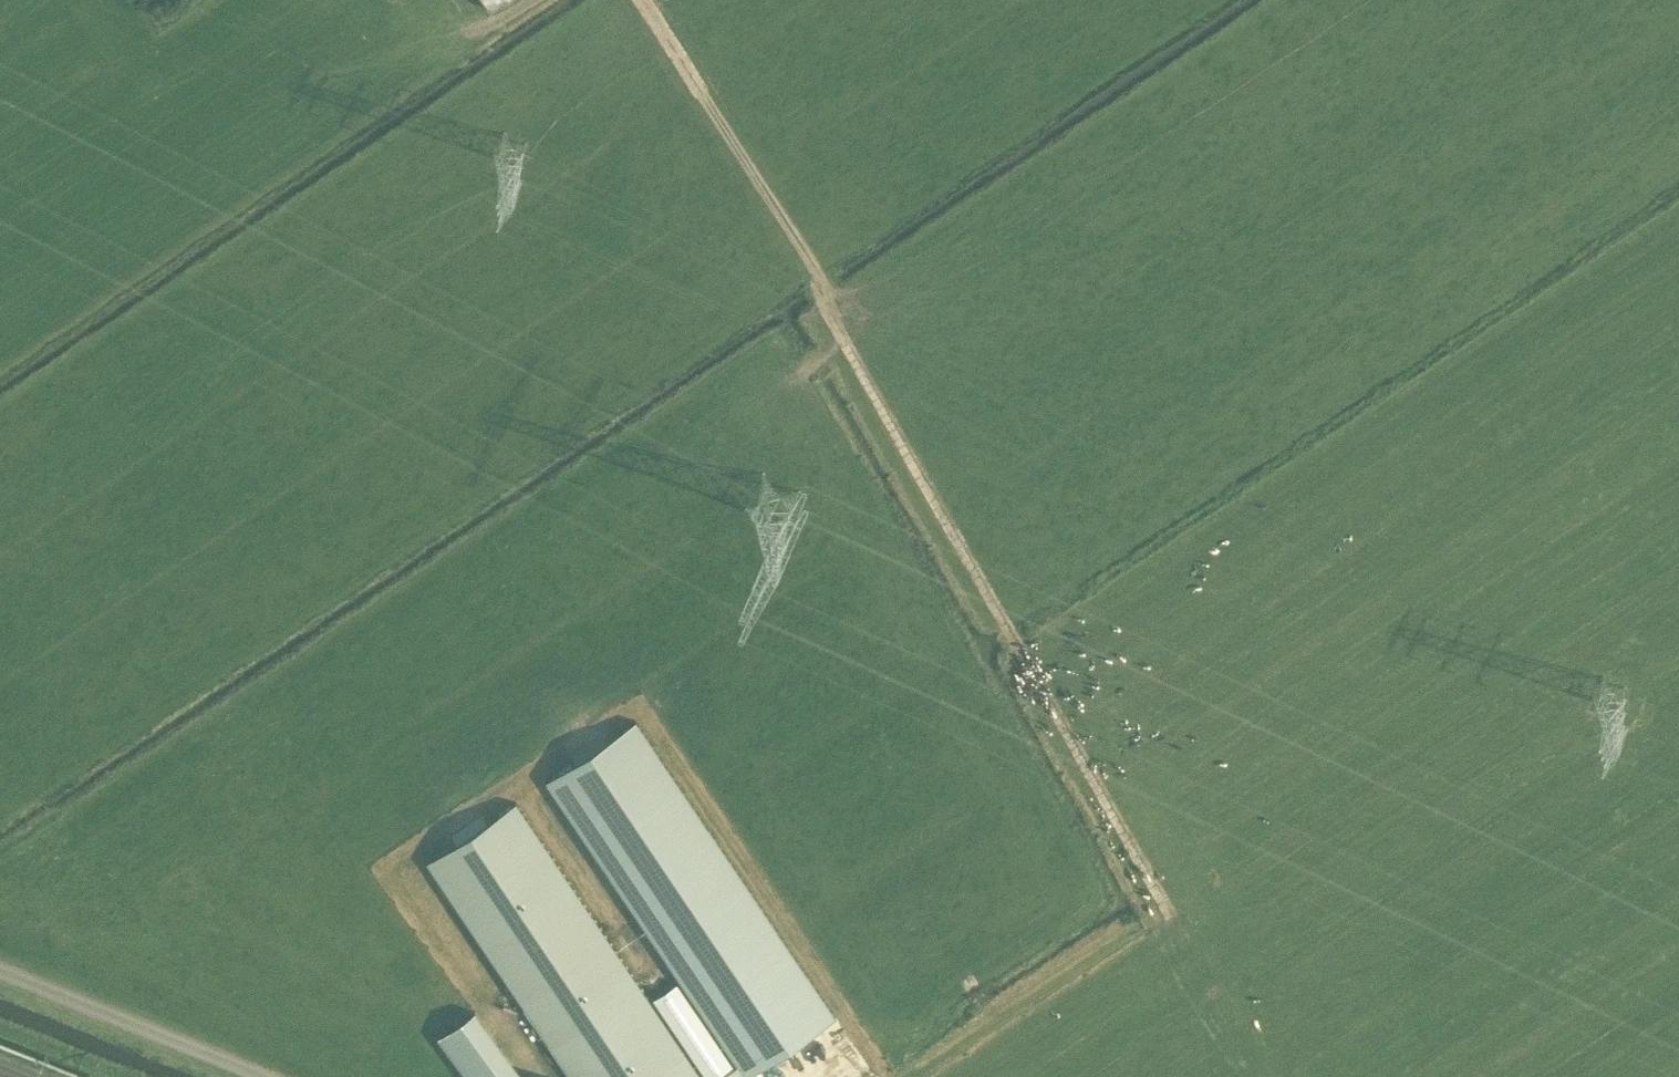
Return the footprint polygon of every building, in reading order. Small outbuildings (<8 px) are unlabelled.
[(832,1019),(632,723),(544,783),(735,1067),(720,1076),(746,1076),(832,1019)] [(516,802),(427,861),(572,1076),(702,1076),(516,802)] [(654,997),(708,1076),(712,1076),(732,1063),(676,982),(654,997)] [(439,1037),(467,1076),(521,1076),(475,1011),(439,1037)]
